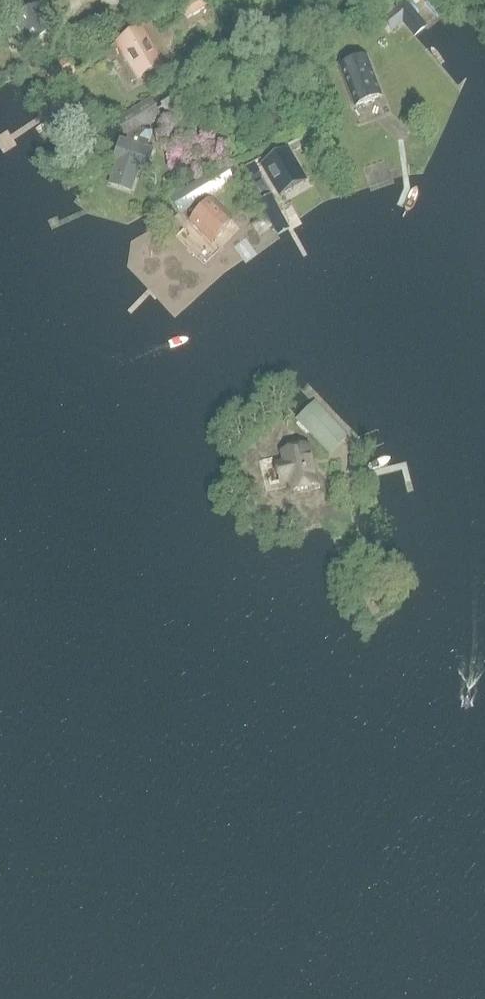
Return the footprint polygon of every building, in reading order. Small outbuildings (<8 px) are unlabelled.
[(181,9),(187,19),(209,7),(205,0),(197,0),(181,9)] [(413,39),(427,28),(406,1),(381,20),(391,33),(402,24),(413,39)] [(43,5),(14,22),(31,49),(59,32),(43,5)] [(139,82),(162,68),(140,31),(117,44),(139,82)] [(338,69),(354,110),(382,99),(366,58),(338,69)] [(66,59),(44,74),(52,87),(75,72),(66,59)] [(150,99),(116,118),(127,138),(161,118),(150,99)] [(147,149),(152,135),(141,131),(127,139),(126,142),(120,140),(114,160),(119,162),(111,187),(129,193),(137,167),(145,170),(151,151),(147,149)] [(294,192),(306,184),(288,152),(260,168),(279,200),(286,196),(294,192)] [(169,197),(180,215),(235,183),(224,166),(169,197)] [(271,196),(260,202),(278,235),(289,229),(271,196)] [(188,221),(198,231),(200,229),(211,241),(230,222),(208,200),(188,221)] [(348,437),(315,402),(296,420),(329,455),(348,437)] [(285,464),(279,466),(283,485),(291,483),(294,493),(318,488),(310,450),(283,456),(285,464)]
